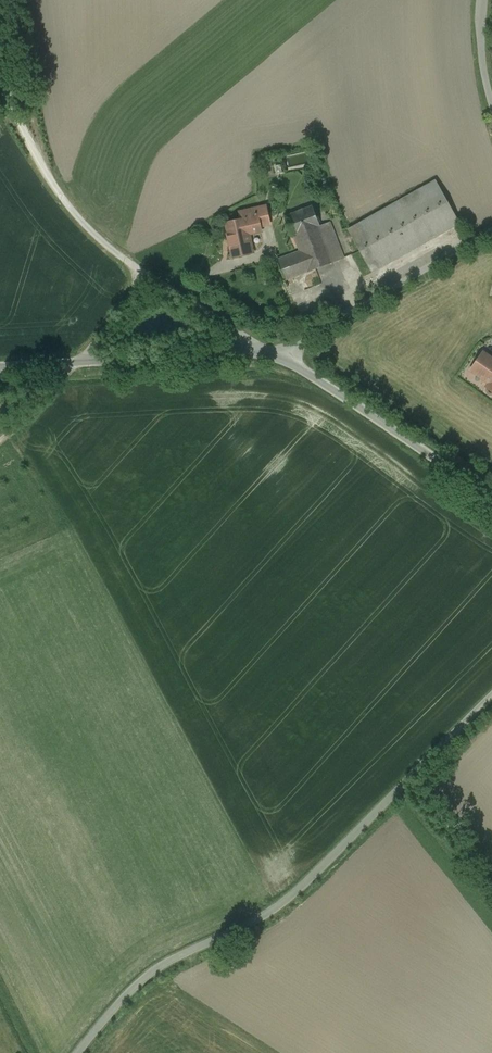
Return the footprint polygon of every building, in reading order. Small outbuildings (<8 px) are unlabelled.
[(435,180),(348,229),(372,272),(460,223),(435,180)] [(320,226),(312,205),(285,216),(293,236),(294,236),(300,251),(278,260),(286,280),(333,262),(344,257),(330,222),(320,226)] [(266,206),(256,208),(260,226),(270,224),(266,206)] [(241,220),(226,223),(233,256),(252,252),(248,233),(261,230),(260,226),(256,208),(240,212),(241,220)] [(257,265),(258,276),(267,276),(266,265),(257,265)] [(290,321),(275,317),(271,334),(286,338),(290,321)] [(484,352),(471,370),(489,383),(487,386),(491,390),(491,358),(484,352)] [(481,386),(484,382),(466,371),(464,375),(481,386)]
